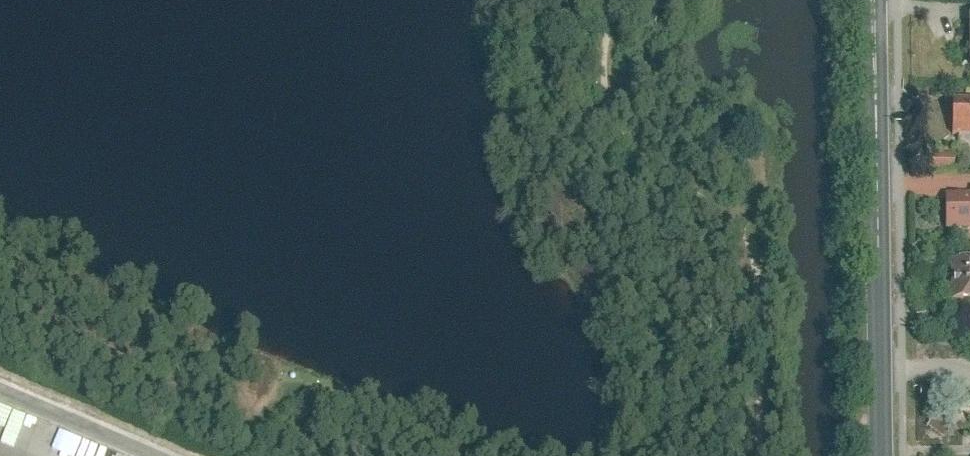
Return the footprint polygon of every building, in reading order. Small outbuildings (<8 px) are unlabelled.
[(969,143),(969,106),(953,106),(953,143),(969,143)] [(946,236),(969,236),(969,201),(946,201),(946,236)] [(950,313),(969,313),(969,269),(950,269),(950,313)]
